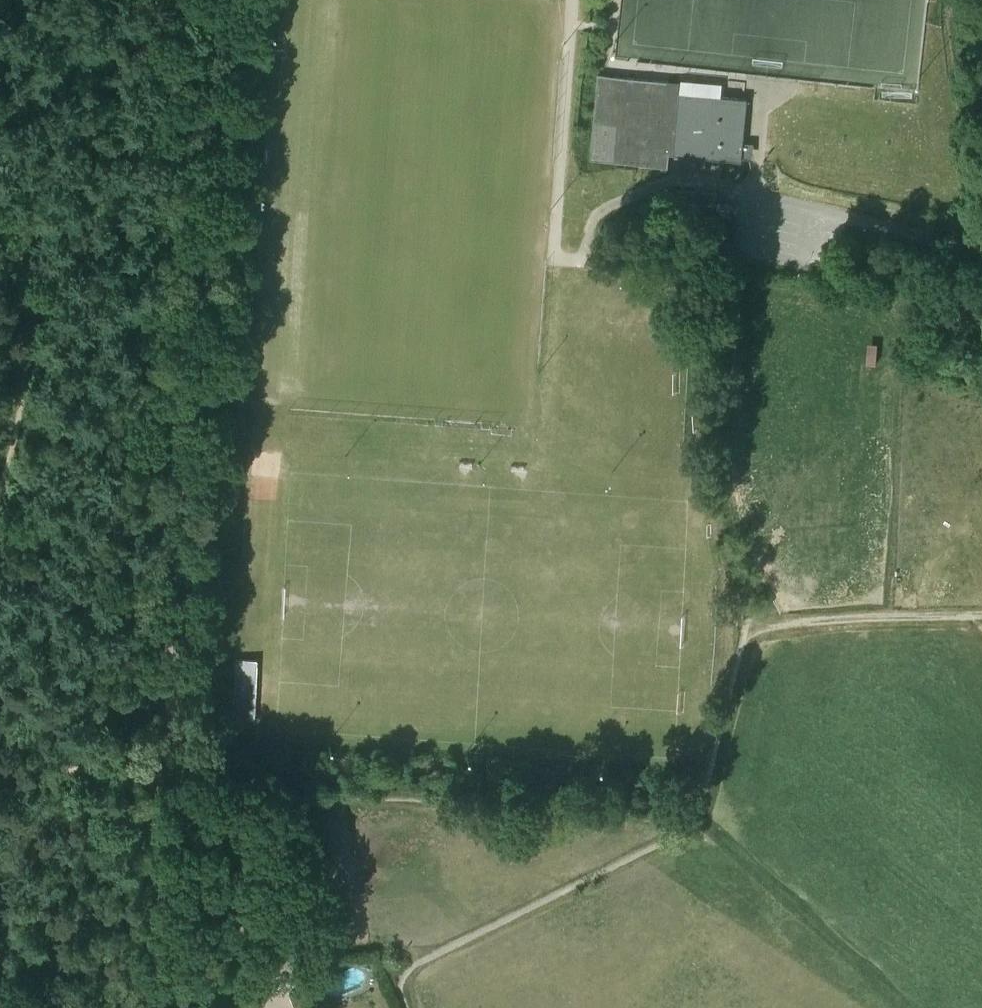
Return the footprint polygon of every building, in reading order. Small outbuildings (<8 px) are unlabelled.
[(747,98),(695,93),(696,83),(601,75),(594,160),(669,167),(670,154),(742,160),(747,98)] [(674,191),(673,213),(716,216),(717,194),(674,191)] [(234,657),(230,716),(253,718),(257,658),(234,657)] [(289,993),(295,1006),(317,997),(312,984),(289,993)]
